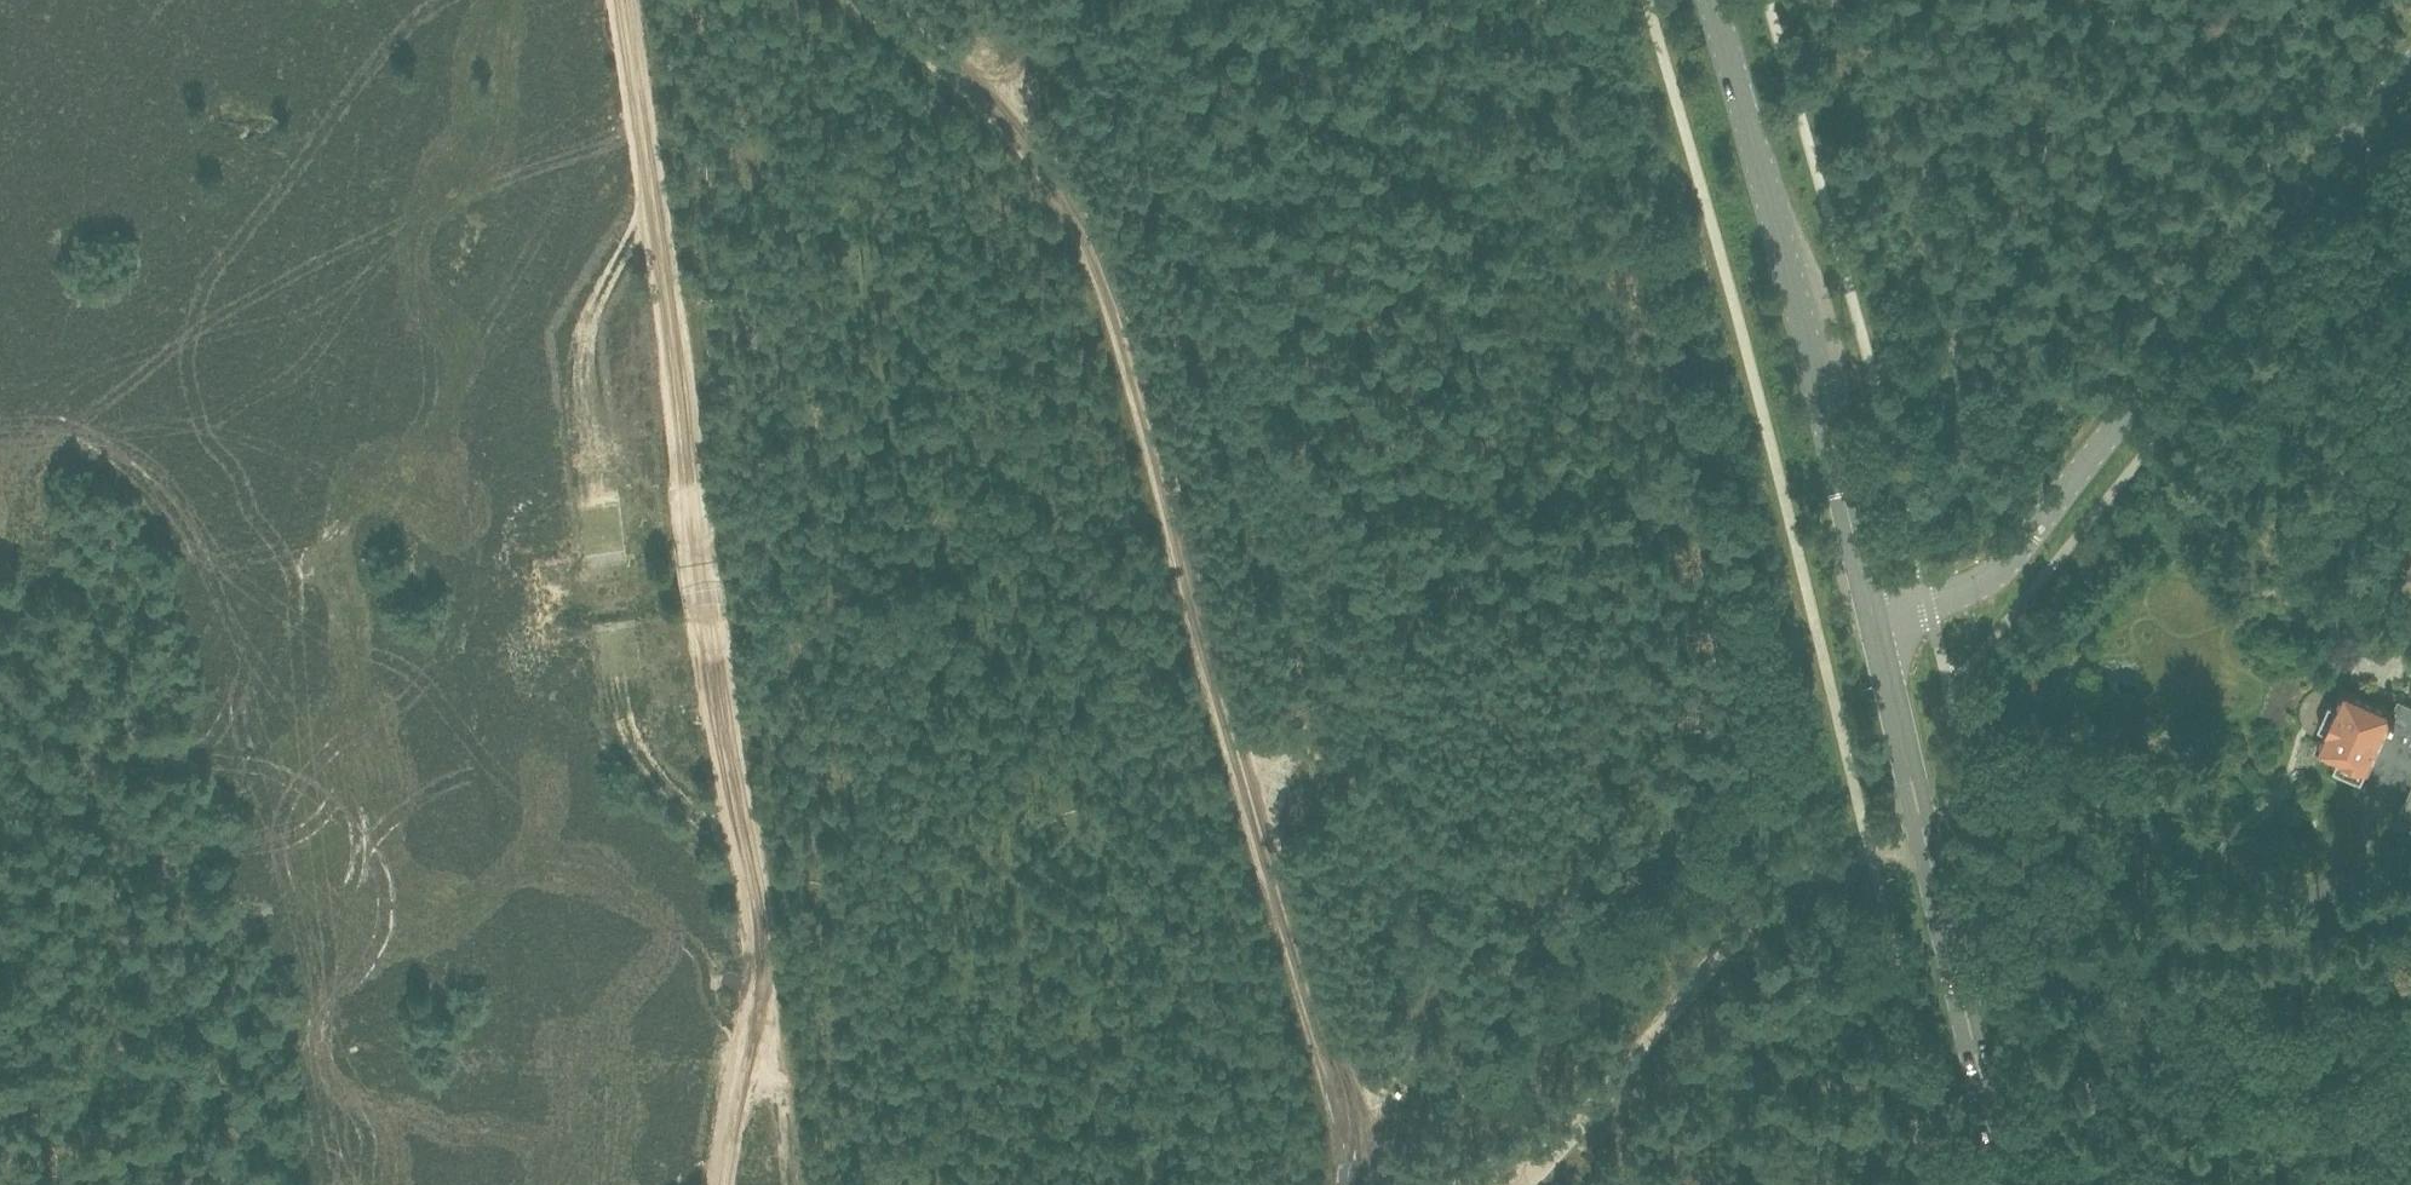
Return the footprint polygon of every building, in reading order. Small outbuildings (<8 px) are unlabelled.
[(2395,697),(2390,708),(2343,688),(2317,747),(2367,769),(2370,762),(2383,768),(2380,775),(2394,781),(2397,774),(2410,780),(2410,704),(2395,697)] [(2395,819),(2410,826),(2410,783),(2395,819)]
